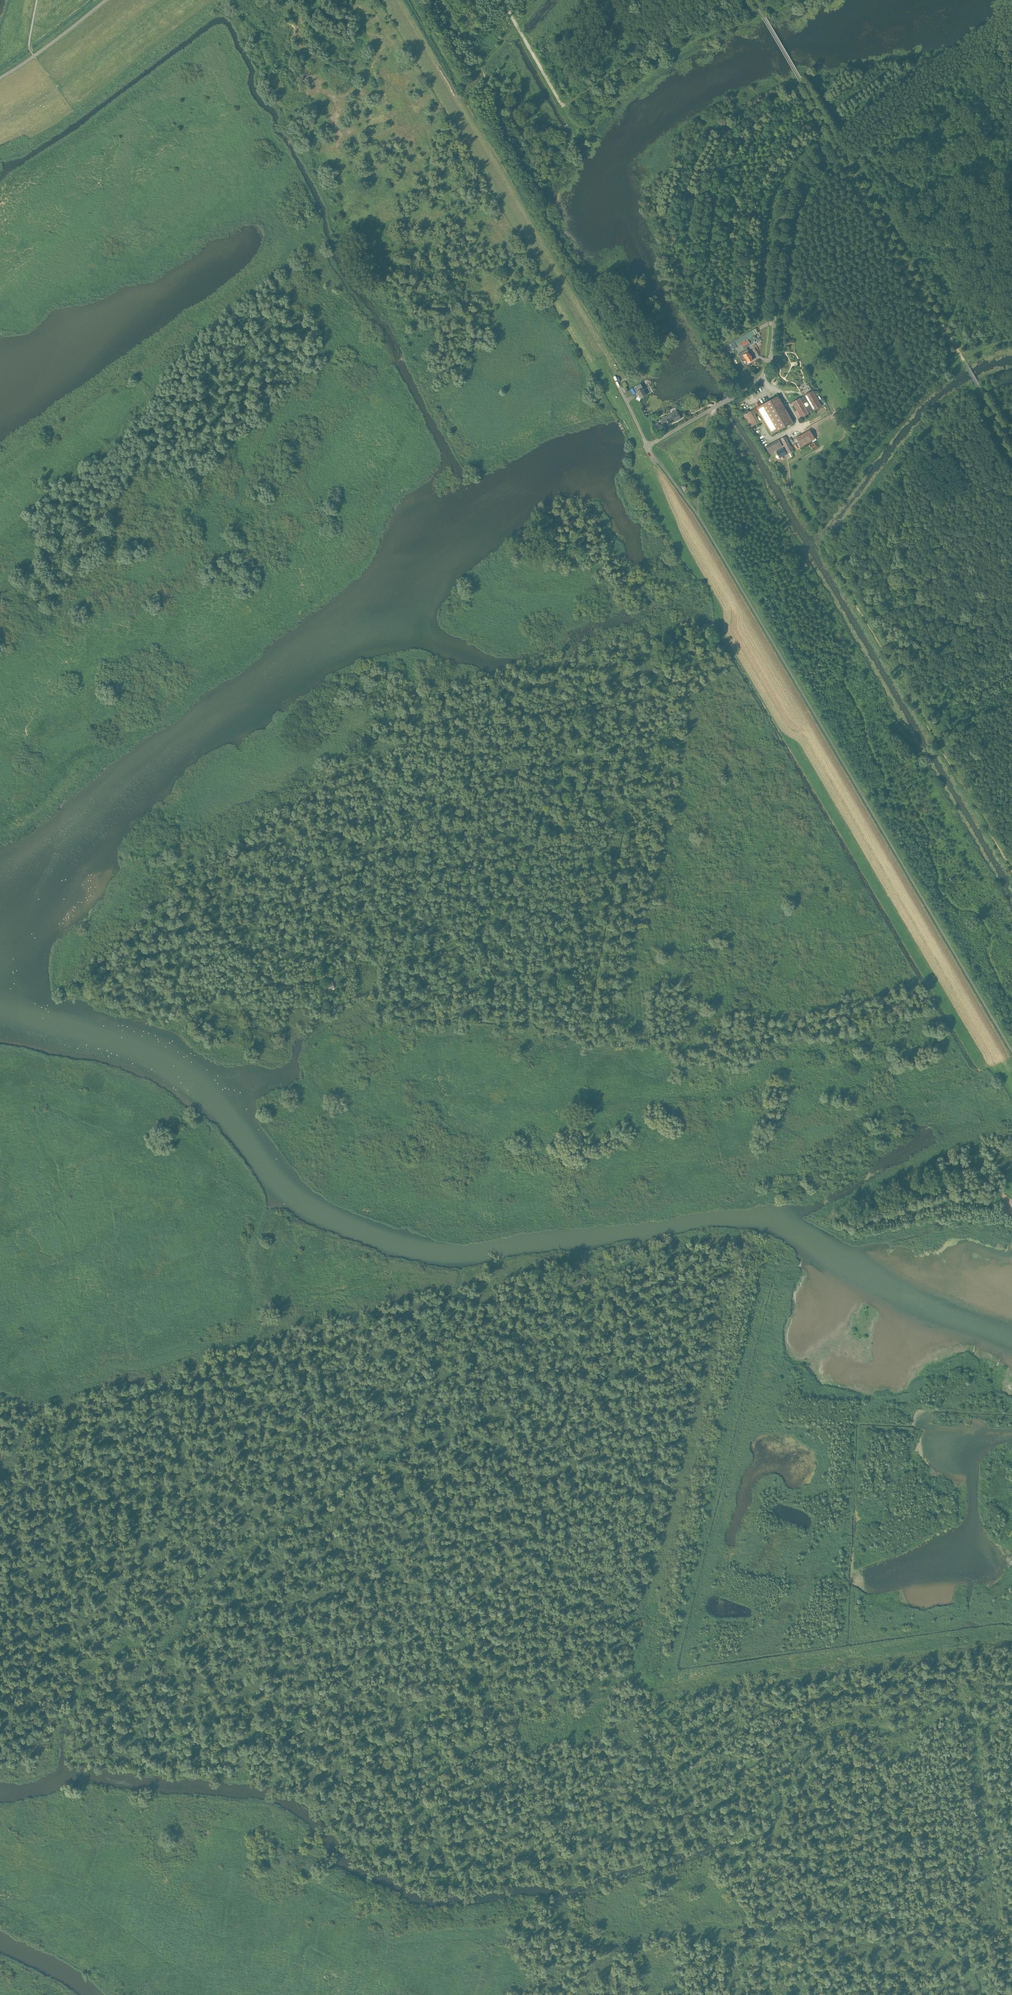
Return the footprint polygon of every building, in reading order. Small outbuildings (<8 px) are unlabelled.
[(747,339),(740,343),(743,349),(746,347),(751,345),(747,339)] [(740,353),(738,354),(745,365),(748,363),(747,363),(753,359),(749,352),(748,353),(747,352),(748,351),(747,349),(740,353)] [(624,393),(629,390),(626,384),(621,387),(624,393)] [(639,401),(640,401),(641,398),(646,395),(640,384),(634,388),(640,398),(637,396),(636,399),(639,401)] [(800,398),(792,402),(801,417),(808,413),(813,410),(814,410),(821,406),(813,390),(805,395),(800,398)] [(772,434),(793,422),(778,395),(757,407),(772,434)] [(752,410),(751,410),(744,415),(751,427),(752,431),(755,429),(753,425),(759,422),(754,414),(758,412),(755,408),(752,410)] [(665,417),(660,419),(662,424),(667,421),(669,424),(674,421),(675,421),(681,418),(678,412),(671,415),(672,416),(666,419),(665,417)] [(801,446),(815,438),(810,430),(796,438),(793,439),(797,446),(800,445),(801,446)] [(793,451),(785,436),(781,438),(788,453),(793,451)] [(782,446),(779,439),(765,447),(769,453),(771,455),(774,453),(773,451),(782,446)] [(689,489),(686,483),(681,486),(684,492),(689,489)] [(88,553),(85,547),(76,551),(79,557),(88,553)] [(583,1275),(570,1283),(574,1288),(586,1280),(583,1275)]
